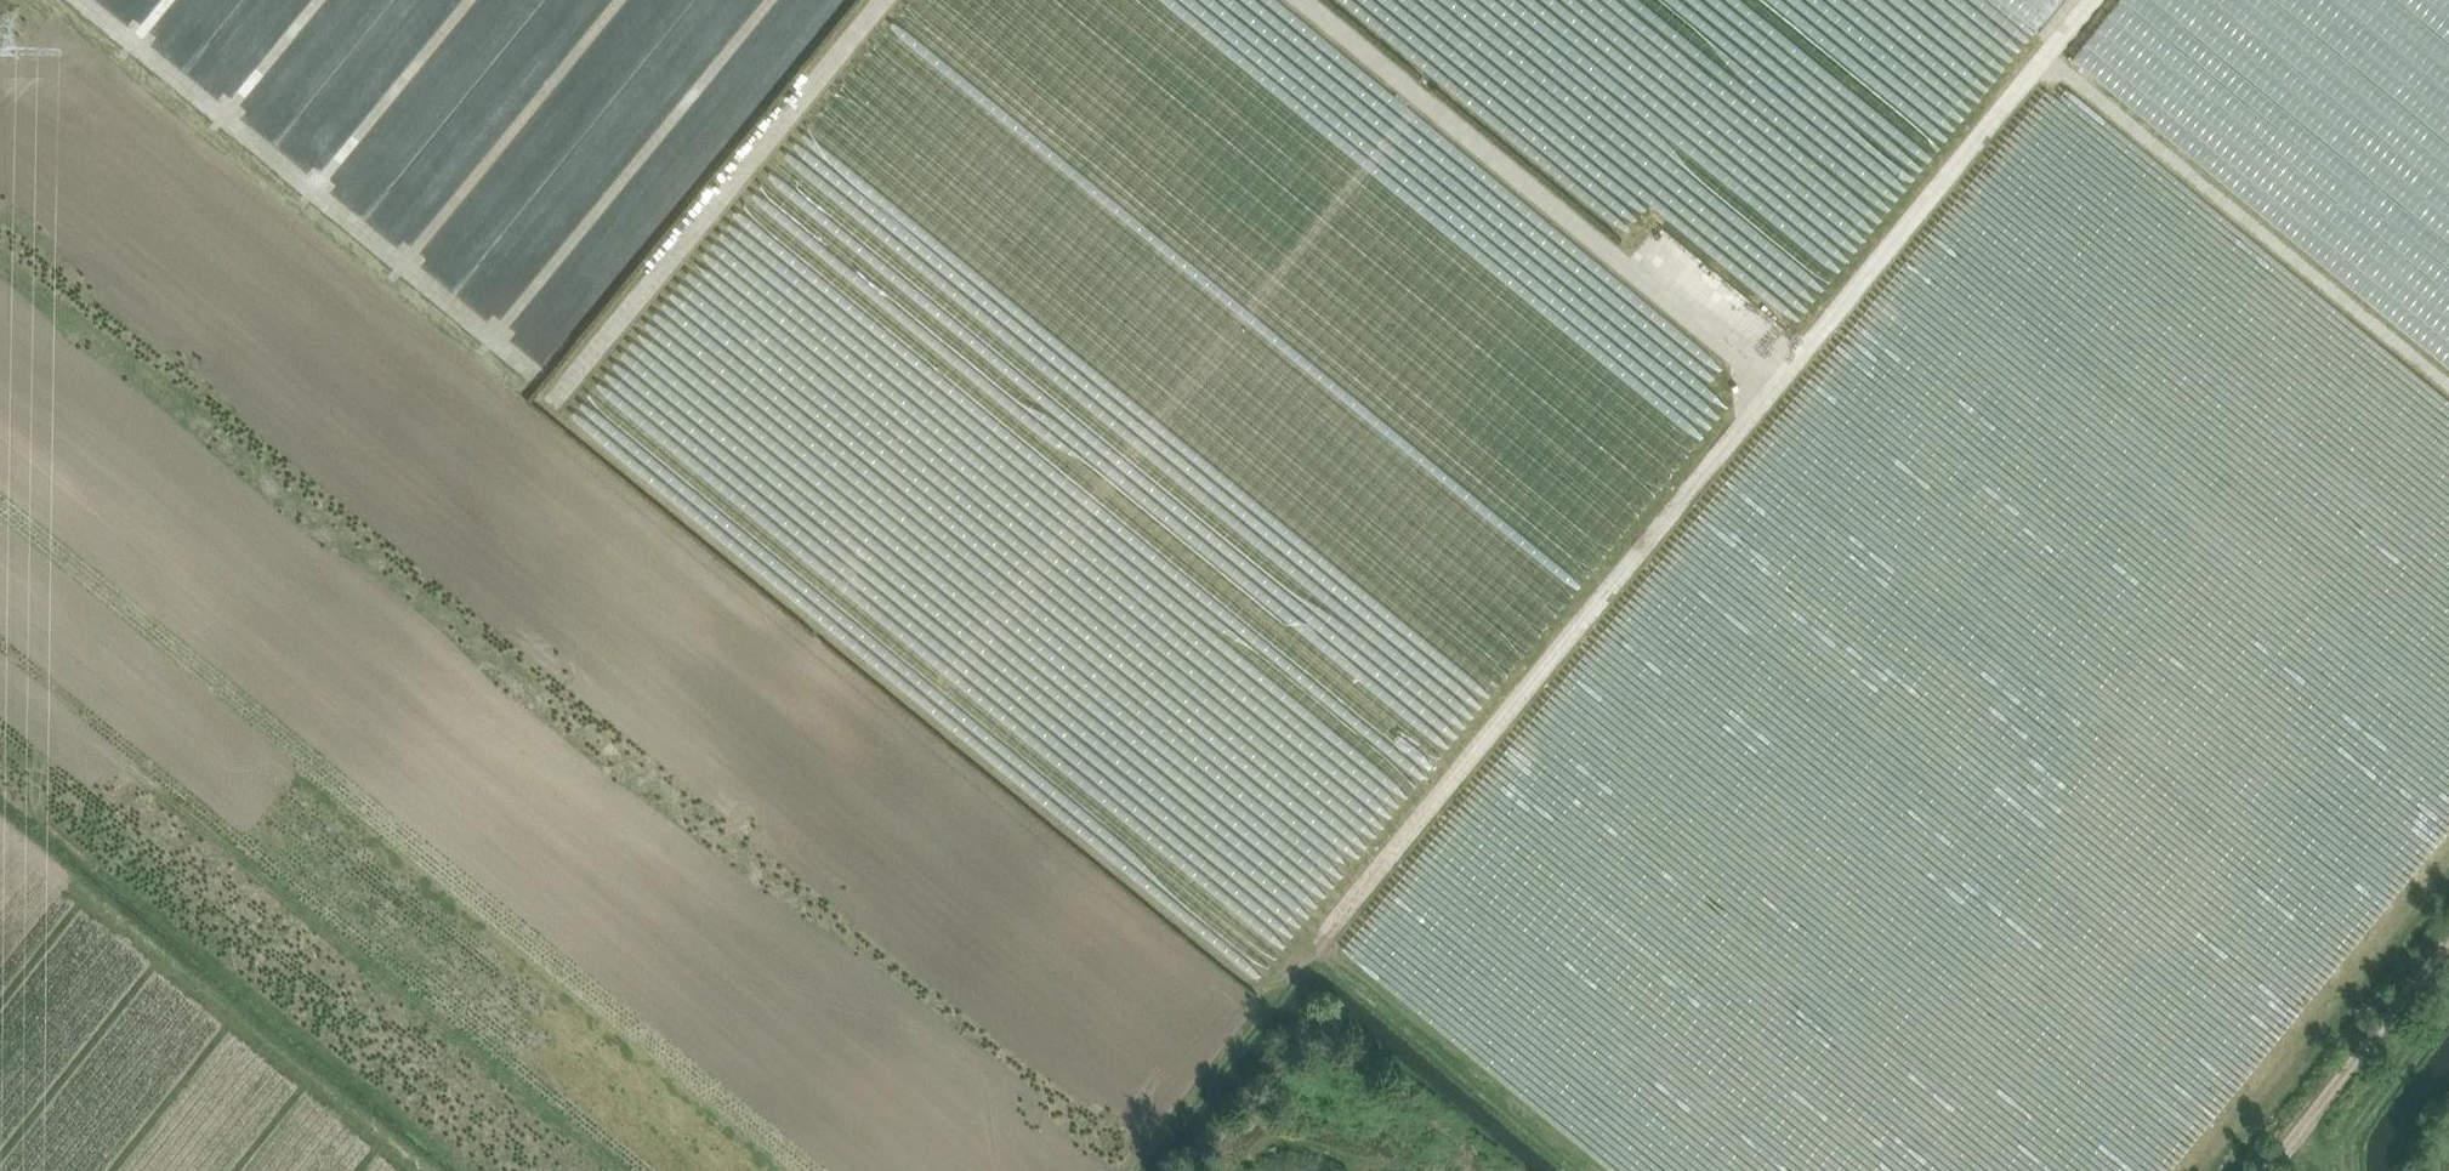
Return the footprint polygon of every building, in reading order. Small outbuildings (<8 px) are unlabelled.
[(738,156),(757,171),(781,140),(762,125),(738,156)] [(626,457),(638,467),(650,455),(638,444),(626,457)] [(1322,892),(1389,817),(1379,807),(1350,839),(1340,830),(1317,855),(1321,858),(1304,876),(1322,892)]
